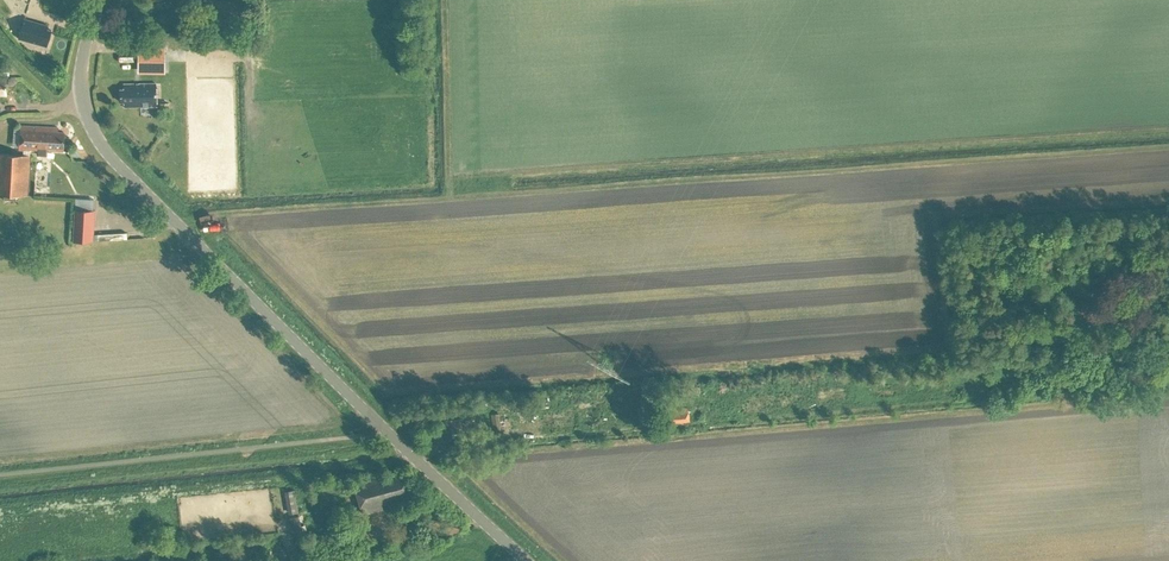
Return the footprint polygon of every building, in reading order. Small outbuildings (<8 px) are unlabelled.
[(49,46),(54,32),(48,30),(49,26),(27,19),(21,37),(49,46)] [(165,44),(138,44),(138,70),(165,70),(165,44)] [(127,105),(159,103),(158,82),(126,83),(126,87),(122,87),(122,102),(126,102),(127,105)] [(169,103),(160,103),(160,115),(169,115),(169,103)] [(21,125),(20,144),(19,150),(30,150),(30,149),(37,149),(37,153),(39,155),(44,156),(47,153),(47,150),(63,151),(64,132),(58,131),(58,127),(21,125)] [(4,194),(4,199),(16,200),(16,194),(28,195),(30,154),(0,153),(0,194),(4,194)] [(74,209),(73,241),(93,240),(95,210),(74,209)] [(667,422),(689,420),(688,407),(669,409),(669,412),(666,413),(667,422)] [(491,413),(493,430),(508,428),(507,416),(499,417),(499,413),(491,413)] [(399,478),(397,472),(388,475),(355,484),(354,483),(354,484),(363,513),(387,507),(386,503),(410,497),(404,476),(399,478)] [(285,491),(288,513),(297,512),(293,490),(285,491)] [(297,531),(300,540),(305,538),(302,530),(299,516),(290,517),(291,531),(297,531)]
